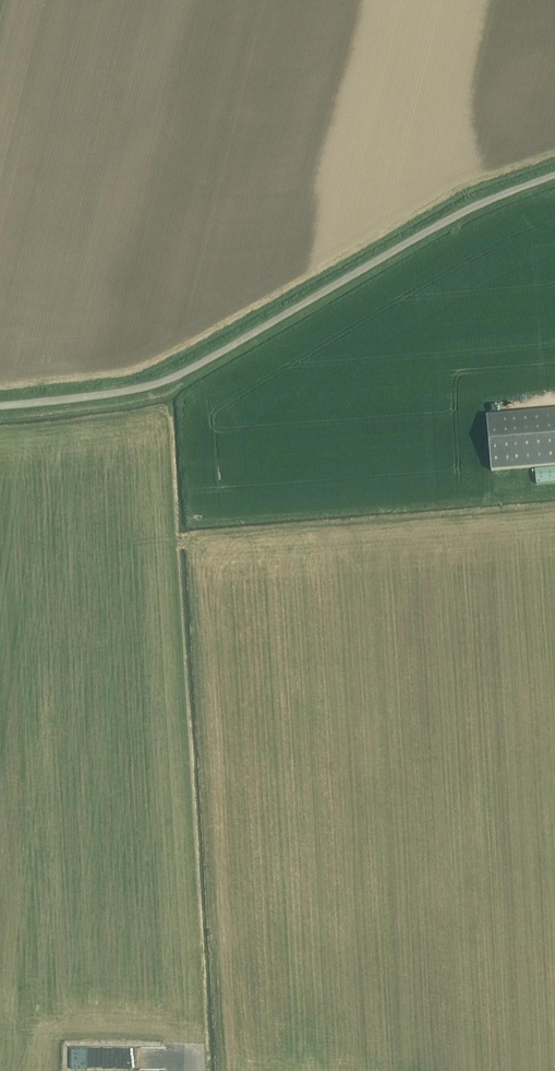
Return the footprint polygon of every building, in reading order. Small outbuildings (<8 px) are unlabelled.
[(490,472),(554,466),(554,410),(486,416),(490,472)] [(535,470),(536,477),(536,484),(554,483),(554,468),(535,470)] [(67,1049),(67,1067),(87,1067),(88,1050),(67,1049)]
